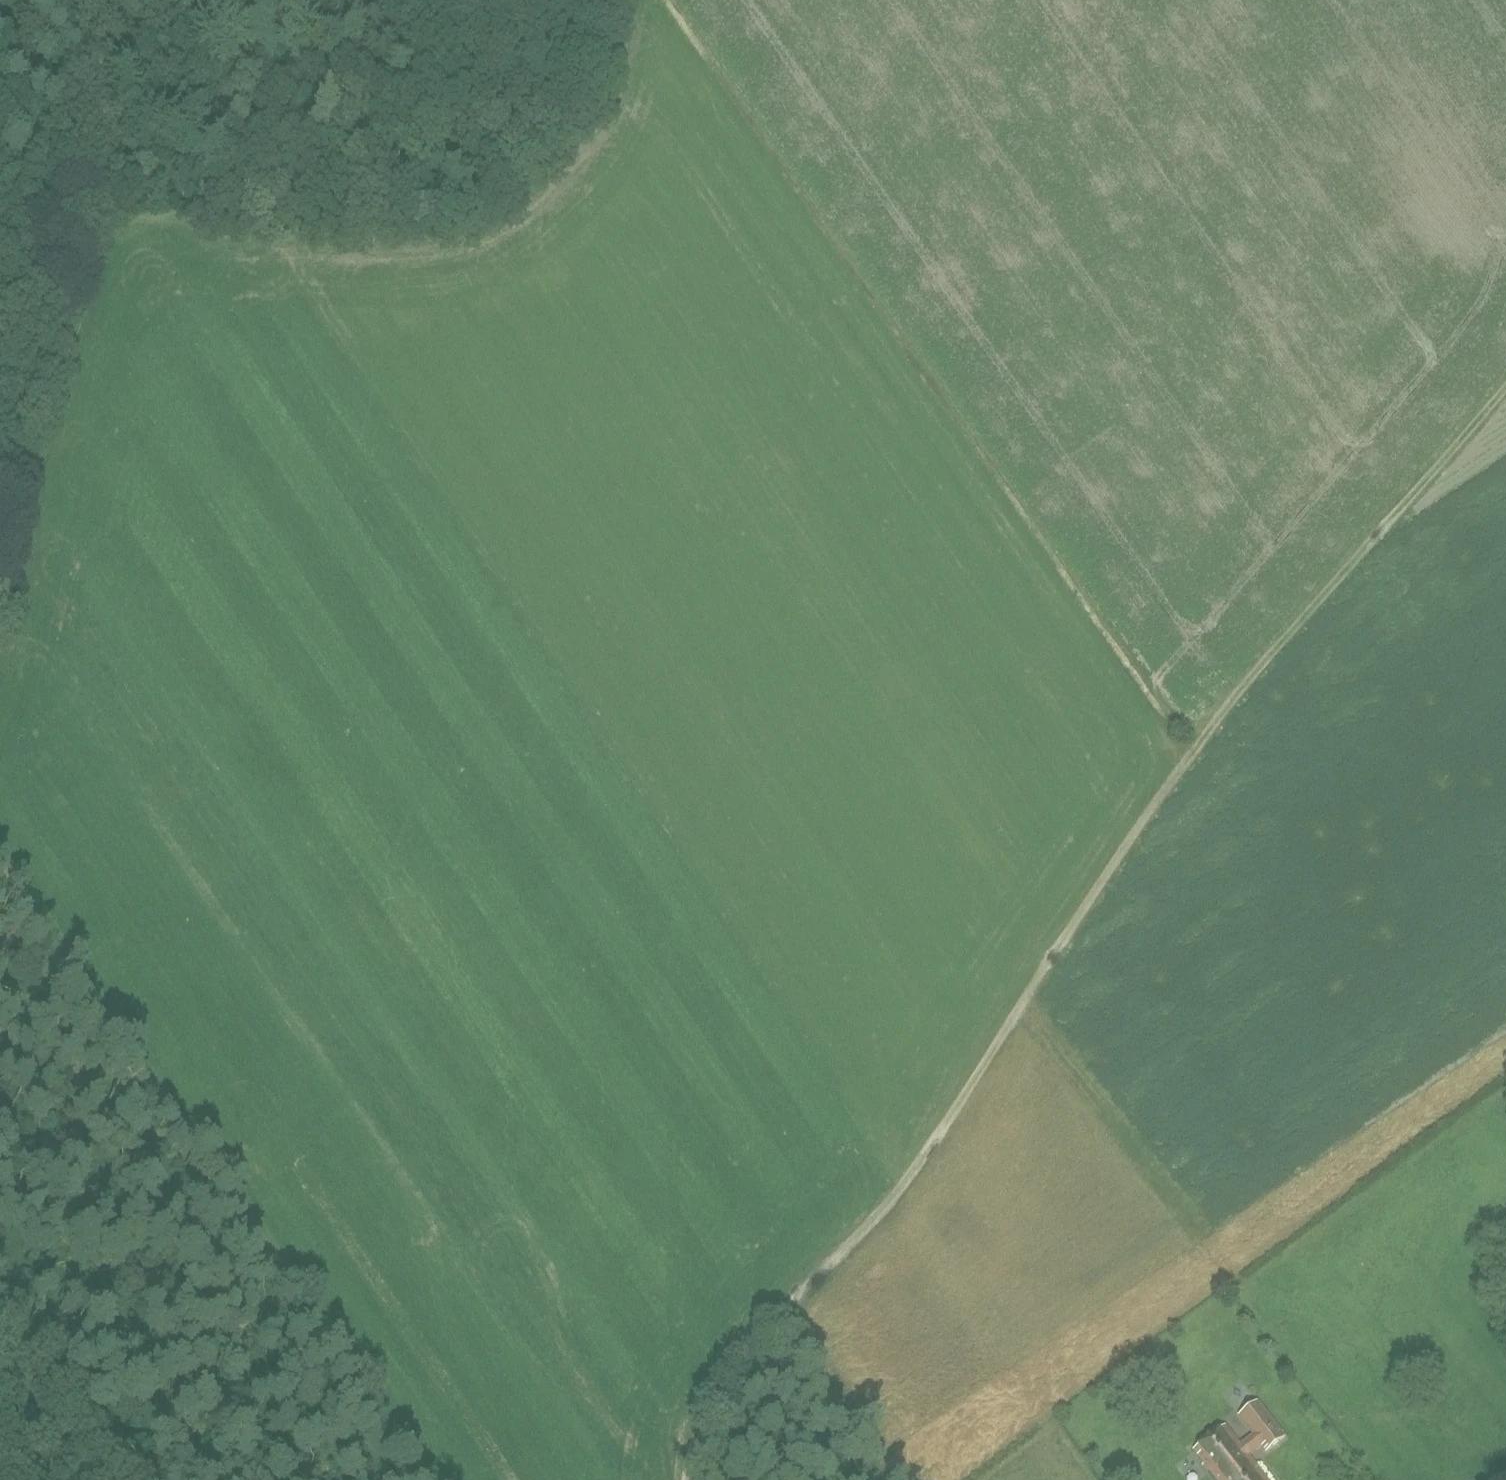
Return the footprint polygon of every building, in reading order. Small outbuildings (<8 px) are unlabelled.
[(1241,1445),(1248,1455),(1262,1444),(1267,1451),(1285,1438),(1257,1401),(1239,1415),(1254,1435),(1241,1445)] [(1248,1455),(1241,1445),(1240,1446),(1225,1426),(1194,1449),(1218,1479),(1267,1479),(1248,1455)]
